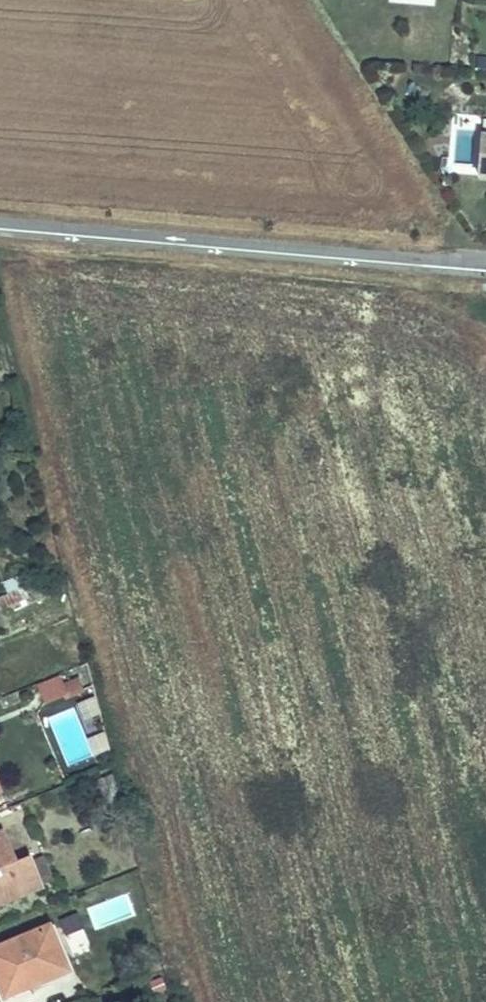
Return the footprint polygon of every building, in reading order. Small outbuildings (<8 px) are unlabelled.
[(56,676),(36,684),(44,702),(63,693),(56,676)] [(30,884),(18,857),(5,862),(0,851),(0,897),(30,884)] [(0,946),(0,994),(56,968),(39,928),(0,946)]
